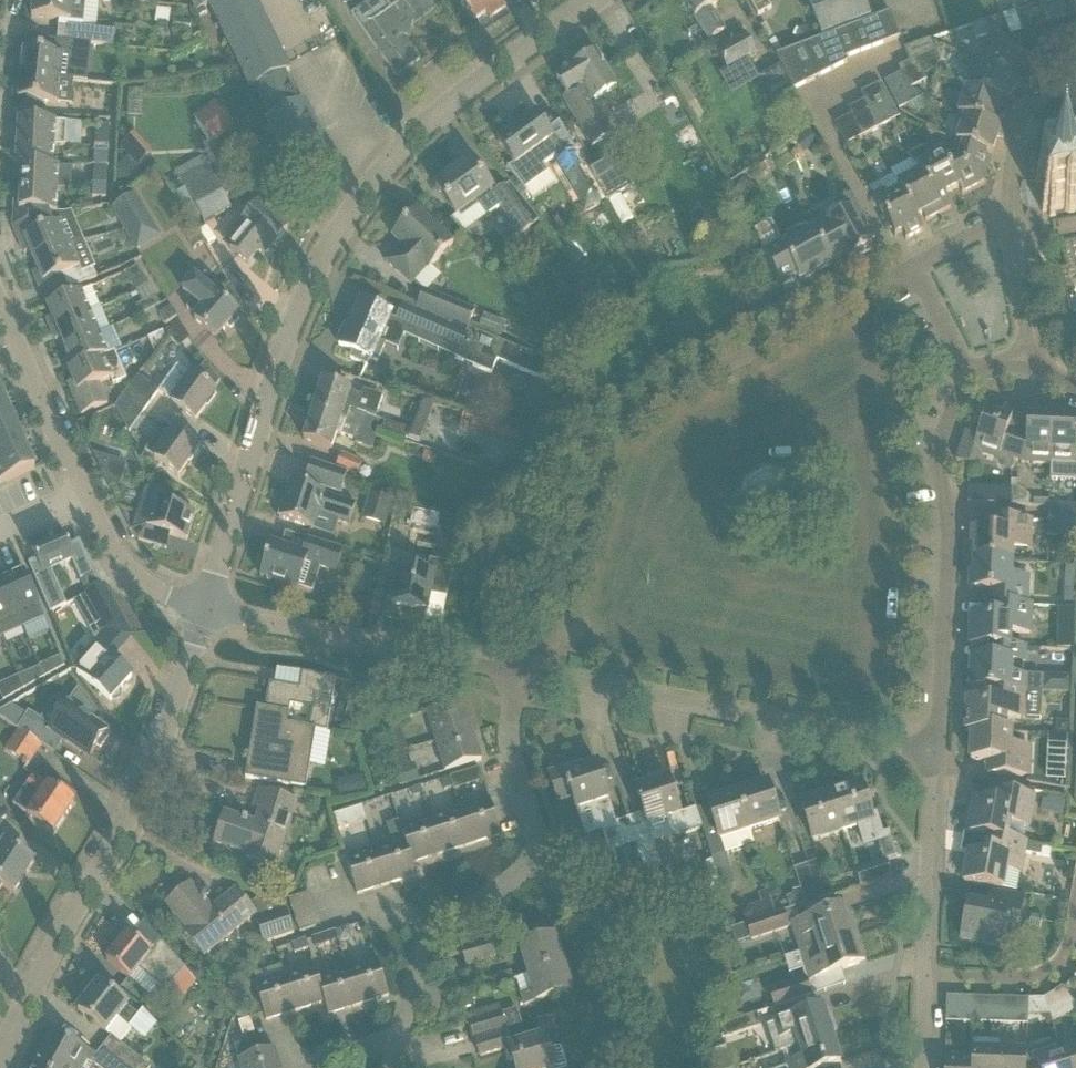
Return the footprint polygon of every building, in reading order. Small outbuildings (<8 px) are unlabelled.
[(27,6),(32,6),(31,19),(82,24),(84,0),(27,0),(27,6)] [(197,11),(203,8),(209,5),(250,91),(255,88),(270,121),(265,123),(291,176),(330,156),(305,104),(300,106),(284,74),(289,72),(255,0),(191,0),(197,11)] [(371,2),(352,15),(396,78),(420,61),(400,33),(434,9),(428,0),(370,0),(371,2)] [(472,23),(485,14),(489,19),(505,8),(499,0),(456,0),(472,23)] [(684,4),(709,41),(724,31),(709,9),(720,2),(719,0),(682,0),(684,4)] [(750,3),(757,15),(770,8),(766,0),(754,0),(750,3)] [(870,17),(864,0),(807,0),(821,36),(870,17)] [(1063,8),(1073,4),(1075,14),(1075,0),(1060,0),(1063,8)] [(203,8),(197,11),(199,17),(206,13),(203,8)] [(1003,16),(1007,27),(1019,23),(1015,12),(1003,16)] [(889,13),(875,18),(885,44),(899,38),(889,13)] [(875,18),(861,24),(872,49),(885,44),(875,18)] [(970,27),(974,39),(987,35),(983,23),(970,27)] [(861,24),(834,34),(844,59),(845,59),(872,49),(861,24)] [(1051,36),(1057,55),(1075,49),(1075,28),(1051,36)] [(82,29),(81,45),(86,45),(112,48),(114,32),(82,29)] [(1010,36),(1025,47),(1027,43),(1030,40),(1030,34),(1027,31),(1010,36)] [(744,33),(715,48),(729,74),(757,58),(744,33)] [(834,34),(817,40),(833,70),(846,63),(845,59),(844,59),(834,34)] [(21,65),(20,76),(60,80),(63,56),(47,54),(48,41),(19,38),(16,65),(21,65)] [(993,54),(985,66),(1017,86),(1016,87),(1023,91),(1034,74),(1027,70),(1031,63),(992,39),(985,49),(993,54)] [(817,40),(796,48),(813,80),(833,70),(817,40)] [(929,40),(903,49),(909,62),(914,60),(934,51),(929,40)] [(796,48),(775,56),(780,66),(793,91),(813,80),(796,48)] [(556,79),(567,97),(562,99),(592,149),(613,136),(592,102),(616,88),(596,55),(556,79)] [(909,62),(897,68),(908,89),(909,89),(925,80),(923,76),(914,60),(909,62)] [(965,90),(1001,101),(1001,102),(1006,103),(1016,87),(1017,86),(985,66),(984,68),(973,61),(965,74),(972,78),(965,90)] [(780,66),(758,78),(771,103),(793,91),(780,66)] [(899,74),(883,82),(897,109),(915,101),(909,89),(908,89),(897,68),(899,74)] [(60,80),(20,76),(19,86),(14,86),(11,113),(40,116),(41,103),(70,106),(73,81),(60,80)] [(861,95),(864,101),(879,128),(896,120),(878,86),(861,95)] [(957,116),(963,118),(964,118),(1006,131),(1011,113),(998,109),(1001,102),(1001,101),(965,90),(957,116)] [(848,110),(851,116),(862,137),(879,128),(864,101),(848,110)] [(211,143),(233,128),(215,102),(193,117),(211,143)] [(560,155),(561,154),(551,140),(552,140),(535,116),(498,143),(513,165),(508,168),(508,167),(506,168),(526,195),(527,194),(524,190),(548,172),(543,166),(560,154),(560,155)] [(834,124),(845,146),(862,137),(851,116),(834,124)] [(964,118),(963,118),(956,144),(992,155),(996,139),(1003,141),(1006,131),(964,118)] [(11,132),(11,143),(53,145),(67,145),(68,123),(55,122),(18,120),(17,132),(11,132)] [(795,141),(803,153),(820,142),(813,130),(795,141)] [(95,132),(95,146),(108,147),(109,133),(95,132)] [(53,145),(11,143),(10,154),(16,155),(15,166),(52,167),(53,145)] [(959,188),(944,161),(945,160),(941,154),(930,145),(907,157),(917,168),(920,173),(921,173),(941,212),(950,208),(944,196),(958,188),(959,188)] [(108,147),(95,146),(94,164),(107,165),(108,147)] [(952,157),(945,160),(944,161),(959,188),(958,188),(961,194),(983,182),(990,160),(954,149),(952,157)] [(604,201),(585,168),(576,151),(561,160),(578,188),(573,191),(585,212),(604,201)] [(610,153),(585,168),(604,201),(605,202),(630,187),(610,153)] [(1075,156),(1075,153),(1072,154),(1072,157),(1068,157),(1070,166),(1066,167),(1067,173),(1046,177),(1044,171),(1040,172),(1041,178),(1035,179),(1036,185),(1042,184),(1047,206),(1040,207),(1042,214),(1048,212),(1049,219),(1055,218),(1054,211),(1064,209),(1068,215),(1074,214),(1075,211),(1075,156)] [(471,163),(435,189),(456,217),(477,202),(486,216),(499,206),(491,195),(493,193),(492,192),(471,163)] [(203,224),(229,210),(206,164),(179,178),(203,224)] [(52,167),(15,166),(15,177),(20,178),(20,189),(57,191),(58,168),(52,167)] [(94,170),(92,183),(106,184),(107,171),(94,170)] [(920,173),(897,186),(915,219),(922,215),(925,221),(941,212),(921,173),(920,173)] [(892,177),(868,189),(894,237),(901,233),(905,241),(922,231),(915,219),(897,186),(892,177)] [(92,183),(91,196),(105,197),(106,184),(92,183)] [(493,193),(491,195),(499,206),(520,235),(521,237),(539,223),(507,183),(505,184),(493,193)] [(13,212),(42,214),(55,215),(57,191),(20,189),(19,200),(13,200),(13,212)] [(238,240),(229,250),(247,265),(257,253),(264,258),(271,249),(287,230),(275,221),(288,205),(270,191),(258,206),(257,206),(241,224),(232,235),(238,240)] [(135,195),(110,210),(136,253),(161,238),(135,195)] [(824,218),(809,227),(829,264),(831,263),(843,256),(848,264),(871,251),(867,243),(874,239),(850,196),(835,204),(842,216),(828,224),(824,218)] [(386,263),(402,278),(409,285),(450,242),(416,211),(391,238),(401,247),(386,263)] [(42,214),(13,212),(12,227),(23,254),(29,252),(33,262),(70,246),(60,224),(45,230),(42,222),(42,214)] [(763,252),(762,253),(782,288),(797,280),(799,284),(832,265),(831,263),(829,264),(809,227),(807,226),(802,226),(799,227),(796,228),(792,230),(790,231),(788,233),(786,235),(784,238),(782,242),(771,222),(754,231),(757,238),(763,252)] [(70,246),(33,262),(37,272),(32,274),(43,299),(68,288),(69,290),(96,279),(92,270),(81,274),(70,246)] [(136,268),(124,273),(136,293),(148,286),(136,268)] [(187,310),(197,318),(194,321),(216,340),(237,315),(218,299),(225,291),(206,275),(200,281),(193,276),(179,293),(192,303),(187,310)] [(148,286),(136,293),(142,304),(154,297),(148,286)] [(46,320),(50,331),(89,314),(100,309),(91,288),(46,307),(51,318),(46,320)] [(423,292),(416,308),(468,329),(475,312),(423,292)] [(345,330),(338,347),(353,353),(350,360),(366,367),(369,360),(370,361),(370,360),(377,363),(384,346),(398,351),(407,329),(459,352),(468,329),(416,308),(414,313),(403,308),(397,321),(389,317),(390,316),(381,312),(361,303),(349,331),(345,330)] [(89,314),(50,331),(54,341),(60,339),(64,349),(98,335),(109,330),(100,309),(89,314)] [(165,327),(176,320),(170,309),(158,316),(165,327)] [(459,352),(456,360),(491,375),(497,361),(536,377),(543,360),(468,329),(459,352)] [(98,335),(64,349),(69,360),(63,362),(68,372),(107,356),(98,335)] [(107,356),(68,372),(72,383),(67,385),(80,417),(107,405),(98,385),(109,380),(111,385),(125,380),(114,353),(107,356)] [(172,404),(171,405),(195,423),(215,395),(212,393),(220,382),(205,362),(193,379),(191,378),(184,388),(173,381),(162,397),(172,404)] [(137,376),(129,388),(150,403),(159,392),(137,376)] [(322,383),(312,412),(377,433),(378,429),(420,442),(433,407),(418,402),(409,426),(376,416),(382,398),(363,391),(361,397),(350,393),(322,383)] [(129,388),(114,407),(128,434),(150,403),(129,388)] [(151,411),(178,437),(187,426),(160,401),(151,411)] [(0,407),(0,433),(16,426),(6,404),(0,407)] [(955,462),(968,466),(978,470),(982,456),(997,461),(999,456),(998,455),(1007,430),(1014,411),(1005,408),(1002,417),(985,412),(977,437),(965,433),(955,462)] [(377,433),(312,412),(303,442),(331,451),(336,435),(341,437),(341,436),(355,442),(354,444),(370,450),(377,433)] [(998,455),(999,456),(1024,464),(1050,465),(1052,413),(1043,413),(1043,422),(1026,421),(1025,436),(1007,430),(998,455)] [(1050,465),(1074,466),(1074,470),(1075,470),(1075,424),(1061,423),(1061,413),(1052,413),(1050,465)] [(460,424),(530,445),(532,438),(462,416),(460,424)] [(0,433),(0,458),(25,447),(16,426),(0,433)] [(164,427),(156,437),(145,453),(154,460),(154,461),(178,478),(197,451),(164,427)] [(0,458),(0,484),(35,469),(25,447),(0,458)] [(341,456),(336,468),(355,476),(360,464),(341,456)] [(345,474),(310,463),(304,483),(339,494),(345,474)] [(1010,505),(1021,505),(1021,482),(1010,481),(1010,505)] [(356,506),(290,485),(278,520),(312,531),(317,517),(349,527),(356,506)] [(145,489),(132,532),(137,541),(160,548),(164,535),(170,536),(186,541),(194,515),(169,507),(172,497),(145,489)] [(967,489),(966,505),(996,507),(997,491),(967,489)] [(392,501),(369,493),(361,518),(384,527),(392,501)] [(1048,521),(1075,522),(1075,506),(1049,504),(1048,521)] [(415,510),(410,522),(431,530),(436,518),(415,510)] [(974,547),(973,561),(1010,563),(1011,549),(1028,550),(1030,522),(999,520),(999,533),(971,532),(971,547),(974,547)] [(1048,528),(1047,536),(1075,537),(1075,522),(1048,521),(1048,528)] [(64,537),(31,551),(37,564),(30,567),(29,565),(28,565),(50,616),(66,607),(50,571),(72,562),(81,582),(92,576),(84,560),(87,558),(76,537),(74,538),(78,546),(69,550),(64,537)] [(342,553),(306,541),(302,555),(271,545),(260,578),(298,591),(306,564),(336,574),(342,553)] [(398,569),(391,605),(427,612),(429,597),(446,600),(452,566),(429,561),(427,571),(417,569),(416,573),(398,569)] [(1010,563),(973,561),(972,576),(969,576),(968,591),(995,593),(994,606),(998,606),(998,605),(1025,607),(1025,606),(1027,579),(1009,578),(1010,563)] [(1075,593),(1075,566),(1066,566),(1066,593),(1075,593)] [(1,581),(23,630),(45,620),(24,571),(1,581)] [(1,639),(23,630),(1,581),(0,582),(0,637),(1,639)] [(97,645),(75,669),(76,672),(110,702),(132,678),(110,659),(131,636),(130,636),(103,586),(102,587),(101,586),(96,589),(97,590),(86,595),(101,624),(89,631),(97,645)] [(970,647),(985,648),(985,647),(1007,649),(1007,648),(1008,634),(1029,635),(1030,607),(1025,606),(1025,607),(998,605),(998,606),(997,618),(971,617),(970,647)] [(1057,650),(1075,650),(1075,610),(1057,610),(1057,650)] [(985,647),(985,648),(985,660),(971,660),(970,690),(993,691),(993,690),(1025,692),(1025,690),(1041,691),(1041,676),(1022,675),(1024,649),(1007,648),(1007,649),(985,647)] [(53,660),(39,666),(39,668),(44,679),(57,671),(53,660)] [(28,672),(18,677),(24,690),(34,685),(28,672)] [(279,713),(277,725),(315,731),(315,732),(326,734),(331,702),(335,680),(301,674),(298,690),(269,685),(264,710),(264,711),(279,713)] [(1068,691),(1067,674),(1042,675),(1042,692),(1068,691)] [(0,685),(0,695),(3,702),(13,696),(7,682),(0,685)] [(965,732),(971,733),(971,732),(1003,734),(1003,733),(1004,720),(1024,721),(1025,692),(993,690),(993,691),(992,703),(967,702),(965,732)] [(28,715),(18,730),(41,746),(53,755),(62,741),(88,759),(97,747),(100,749),(108,737),(105,735),(106,733),(90,721),(95,713),(78,691),(66,709),(51,730),(40,723),(28,715)] [(426,714),(435,743),(472,732),(462,702),(426,714)] [(264,711),(264,710),(256,709),(245,780),(305,790),(315,732),(315,731),(277,725),(279,713),(264,711)] [(383,724),(392,756),(406,752),(403,742),(405,742),(398,720),(383,724)] [(18,730),(3,753),(26,768),(41,746),(18,730)] [(472,732),(435,743),(445,773),(481,762),(472,732)] [(971,732),(971,733),(970,762),(996,763),(995,776),(1017,777),(1027,778),(1029,750),(1009,749),(1009,734),(1003,733),(1003,734),(971,732)] [(558,803),(572,799),(576,813),(577,813),(586,837),(601,832),(602,834),(617,829),(615,823),(608,802),(609,802),(597,766),(581,771),(579,765),(549,775),(558,803)] [(1065,780),(1066,769),(1046,768),(1045,779),(1065,780)] [(479,770),(470,773),(474,785),(483,782),(479,770)] [(27,817),(35,822),(53,835),(74,805),(62,797),(65,793),(50,783),(48,787),(32,777),(13,807),(27,816),(27,817)] [(365,793),(362,777),(338,782),(342,798),(365,793)] [(668,781),(635,791),(643,814),(648,829),(665,823),(670,840),(702,829),(700,826),(695,810),(679,816),(675,802),(668,781)] [(767,786),(737,796),(748,832),(749,832),(778,823),(773,808),(767,786)] [(420,788),(412,791),(414,799),(423,797),(420,788)] [(832,796),(830,797),(842,833),(856,829),(861,843),(882,836),(875,816),(869,818),(860,788),(845,792),(844,790),(831,794),(832,796)] [(968,835),(985,839),(986,838),(1005,842),(1005,841),(1008,825),(1027,829),(1033,797),(993,790),(990,806),(974,803),(968,835)] [(214,844),(235,851),(246,854),(244,858),(274,868),(294,803),(280,798),(259,792),(254,809),(260,811),(255,824),(224,815),(214,844)] [(720,801),(707,805),(713,822),(723,854),(724,856),(754,847),(749,832),(748,832),(737,796),(734,797),(731,794),(721,797),(720,801)] [(801,807),(807,828),(812,843),(842,833),(830,797),(828,798),(826,795),(816,798),(815,802),(801,807)] [(1043,800),(1040,813),(1062,817),(1064,804),(1043,800)] [(489,801),(459,810),(471,846),(500,837),(489,801)] [(366,826),(361,809),(346,814),(351,830),(366,826)] [(459,810),(430,819),(441,855),(471,846),(459,810)] [(347,829),(342,814),(333,817),(337,832),(347,829)] [(430,819),(400,829),(404,841),(405,841),(412,864),(441,855),(430,819)] [(649,882),(636,844),(627,819),(615,823),(617,829),(602,834),(609,856),(622,851),(634,887),(649,882)] [(963,883),(984,887),(1001,891),(1005,873),(1019,875),(1023,852),(1048,857),(1050,849),(1005,841),(1005,842),(986,838),(985,839),(982,857),(968,855),(963,883)] [(650,839),(636,844),(649,882),(663,877),(652,844),(650,839)] [(405,841),(404,841),(375,850),(386,887),(416,877),(412,864),(405,841)] [(2,886),(14,894),(34,864),(5,845),(4,846),(0,843),(0,889),(2,886)] [(375,850),(345,860),(356,896),(386,887),(375,850)] [(723,854),(710,858),(712,862),(721,891),(733,887),(724,856),(723,854)] [(721,891),(711,861),(704,863),(708,876),(703,878),(707,890),(703,892),(705,896),(721,891)] [(821,861),(806,866),(818,902),(833,897),(821,861)] [(884,865),(863,871),(855,874),(859,889),(889,879),(884,865)] [(818,902),(806,866),(793,870),(805,906),(818,902)] [(190,886),(167,905),(187,931),(184,934),(204,957),(253,917),(263,943),(293,934),(287,912),(260,896),(248,907),(235,891),(211,911),(190,886)] [(1004,950),(1007,932),(1016,933),(1022,900),(990,893),(987,909),(967,905),(960,942),(1004,950)] [(752,910),(755,920),(774,913),(771,903),(752,910)] [(795,939),(799,954),(856,936),(848,911),(842,913),(841,911),(793,926),(796,939),(795,939)] [(773,916),(746,925),(750,938),(777,929),(778,931),(790,927),(786,912),(773,916)] [(366,929),(365,924),(356,926),(358,932),(366,929)] [(515,935),(520,950),(519,950),(527,975),(528,977),(563,966),(555,939),(550,940),(546,925),(515,935)] [(336,932),(339,943),(351,939),(348,928),(336,932)] [(312,939),(315,948),(338,941),(335,932),(312,939)] [(856,936),(799,954),(804,969),(806,969),(810,981),(859,965),(858,963),(864,961),(856,936)] [(128,937),(106,963),(129,982),(138,971),(166,993),(178,1001),(195,980),(185,969),(160,941),(150,954),(128,937)] [(306,942),(292,947),(294,954),(308,950),(306,942)] [(495,957),(491,942),(461,951),(466,967),(495,957)] [(377,961),(347,971),(358,1007),(388,998),(377,961)] [(515,979),(516,981),(523,1006),(535,1002),(536,1005),(572,994),(563,966),(528,977),(527,975),(515,979)] [(314,967),(284,976),(296,1013),(324,1004),(318,980),(314,967)] [(347,971),(318,980),(324,1004),(328,1016),(358,1007),(347,971)] [(254,986),(259,1001),(266,1022),(296,1013),(284,976),(254,986)] [(804,981),(769,992),(774,1009),(810,997),(804,981)] [(77,1012),(95,1025),(106,1034),(120,1045),(132,1030),(129,1028),(138,1017),(126,1008),(127,1008),(98,985),(77,1012)] [(1061,989),(1044,1001),(1053,1025),(1075,1010),(1061,989)] [(945,1024),(946,1024),(972,1024),(973,999),(945,998),(945,1024)] [(973,999),(972,1024),(999,1025),(1000,1000),(973,999)] [(237,1012),(250,1017),(255,1005),(243,1000),(237,1012)] [(1000,1000),(999,1025),(1026,1026),(1027,1001),(1000,1000)] [(794,1034),(799,1048),(831,1037),(822,1010),(774,1026),(778,1039),(794,1034)] [(725,1039),(760,1027),(756,1015),(720,1026),(725,1039)] [(499,1016),(469,1025),(474,1040),(504,1031),(503,1030),(499,1016)] [(549,1017),(533,1022),(537,1035),(553,1031),(549,1017)] [(253,1034),(249,1020),(244,1022),(237,1024),(242,1038),(253,1034)] [(474,1040),(478,1053),(479,1058),(508,1050),(514,1067),(553,1067),(548,1051),(544,1037),(527,1042),(522,1025),(522,1024),(503,1030),(504,1031),(474,1040)] [(35,1067),(81,1067),(85,1061),(89,1054),(73,1045),(54,1035),(35,1067)] [(790,1066),(787,1067),(829,1067),(840,1064),(831,1037),(799,1048),(800,1051),(786,1055),(790,1066)] [(101,1051),(124,1067),(148,1067),(111,1038),(101,1051)] [(1024,1067),(1065,1067),(1061,1056),(1060,1056),(1057,1044),(1025,1054),(1025,1065),(1024,1067)] [(240,1067),(280,1067),(275,1050),(238,1062),(240,1067)] [(91,1064),(95,1067),(96,1067),(124,1067),(101,1051),(95,1058),(91,1064)] [(1061,1056),(1065,1067),(1075,1067),(1075,1051),(1061,1056)] [(970,1059),(970,1067),(997,1067),(998,1053),(970,1052),(970,1059)] [(997,1067),(1024,1067),(1025,1065),(1025,1054),(998,1053),(997,1067)] [(945,1058),(944,1058),(943,1067),(970,1067),(970,1059),(945,1058)]
